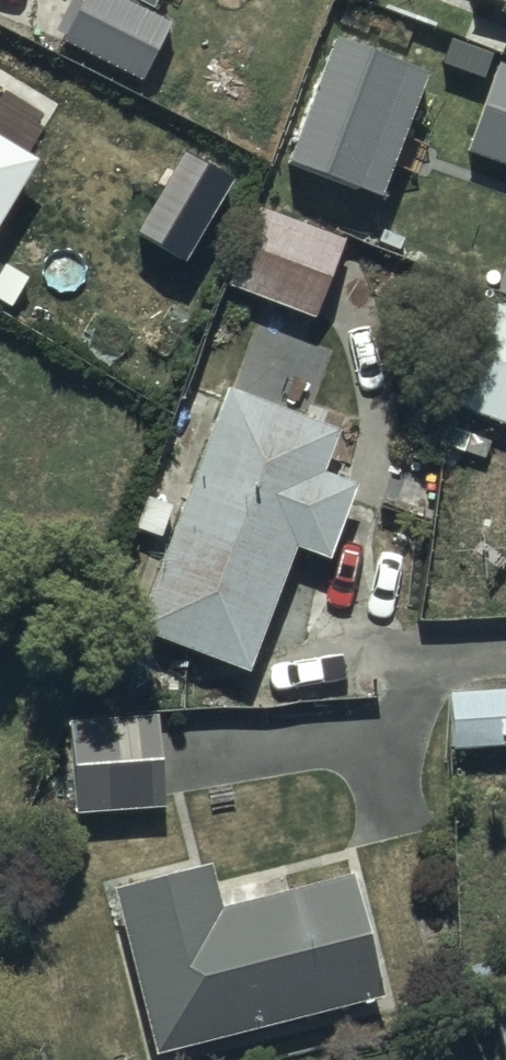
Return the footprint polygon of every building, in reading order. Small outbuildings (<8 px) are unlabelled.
[(64,58),(139,94),(172,27),(115,0),(92,0),(64,58)] [(433,76),(339,42),(293,168),(387,202),(433,76)] [(502,74),(468,164),(505,178),(505,76),(502,74)] [(0,148),(0,233),(41,177),(0,148)] [(236,179),(186,150),(136,234),(185,263),(236,179)] [(251,225),(224,299),(314,331),(340,257),(251,225)] [(475,430),(505,441),(505,342),(475,430)] [(337,446),(226,404),(135,646),(248,689),(295,564),(326,575),(355,498),(322,485),(337,446)] [(449,692),(451,759),(505,756),(505,690),(449,692)] [(69,732),(71,811),(160,808),(157,729),(69,732)] [(112,874),(151,1037),(377,984),(348,861),(215,892),(205,852),(112,874)]
